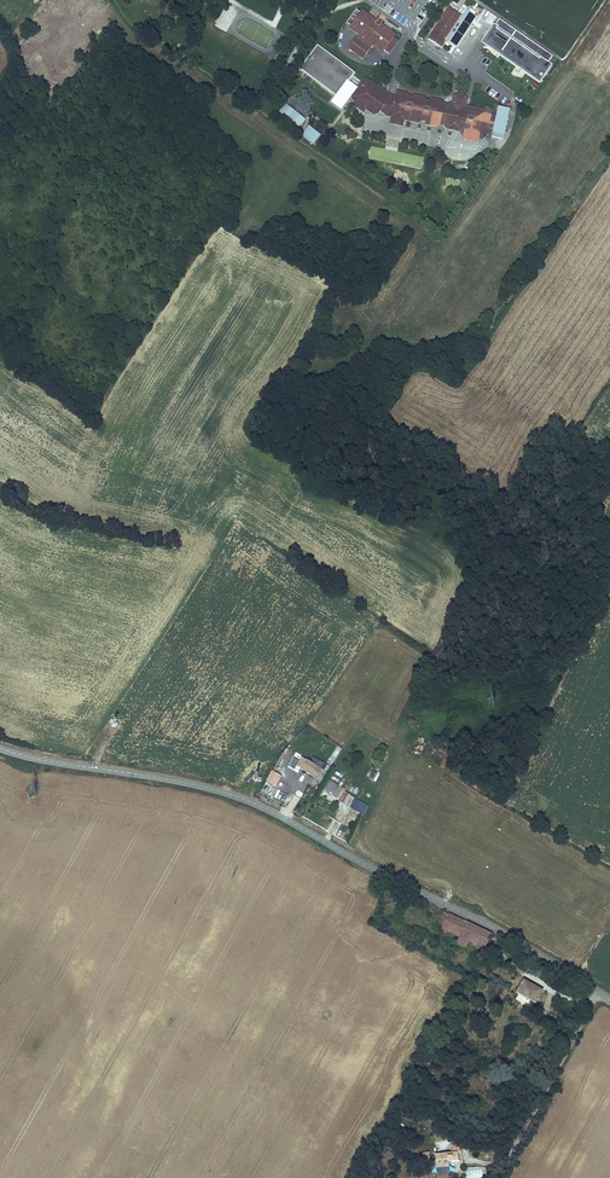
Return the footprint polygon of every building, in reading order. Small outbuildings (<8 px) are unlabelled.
[(465,9),(461,15),(448,7),(429,38),(442,46),(446,40),(456,47),(476,16),(465,9)] [(382,51),(389,56),(394,48),(389,44),(393,38),(394,37),(380,27),(383,24),(378,21),(376,24),(362,14),(359,17),(354,15),(349,21),(353,25),(350,30),(359,36),(348,51),(363,61),(373,47),(381,53),(382,51)] [(549,61),(553,55),(499,18),(495,24),(493,22),(480,41),(540,82),(552,64),(549,61)] [(389,44),(394,48),(398,42),(393,38),(389,44)] [(334,97),(336,98),(348,82),(354,74),(317,46),(299,70),(334,97)] [(492,123),(493,116),(491,116),(492,111),(490,108),(485,107),(485,110),(466,106),(468,100),(462,91),(453,97),(451,103),(448,105),(442,103),(440,100),(431,98),(430,101),(425,100),(424,97),(414,95),(413,97),(409,96),(407,93),(397,91),(395,96),(391,96),(383,90),(383,87),(380,85),(377,86),(368,79),(362,80),(356,88),(350,96),(352,97),(352,101),(354,103),(352,106),(364,114),(366,111),(373,116),(379,115),(380,113),(383,116),(387,111),(411,116),(410,123),(419,125),(422,122),(425,123),(425,126),(435,128),(438,126),(444,127),(446,130),(455,132),(456,124),(459,123),(459,120),(466,122),(464,130),(473,132),(472,135),(480,136),(479,140),(482,141),(486,140),(487,135),(489,136),(490,129),(492,130),(494,123),(492,123)] [(356,88),(348,82),(336,98),(334,97),(330,103),(341,111),(352,97),(350,96),(356,88)] [(305,121),(285,106),(278,116),(297,131),(305,121)] [(493,130),(491,138),(503,140),(510,109),(498,107),(496,116),(493,130)] [(387,111),(383,116),(385,118),(388,119),(390,119),(389,124),(403,127),(404,122),(410,123),(411,116),(387,111)] [(480,136),(472,135),(473,132),(464,130),(466,122),(459,120),(459,123),(456,124),(455,132),(460,133),(464,140),(478,143),(479,140),(480,136)] [(312,146),(320,137),(308,126),(300,136),(312,146)] [(334,763),(342,748),(336,745),(328,760),(334,763)] [(298,772),(315,783),(318,779),(301,767),(298,772)] [(265,782),(275,788),(281,777),(271,771),(265,782)] [(324,790),(336,798),(339,793),(327,785),(324,790)] [(350,787),(348,792),(356,796),(358,790),(350,787)] [(354,800),(343,793),(338,802),(349,809),(354,800)] [(482,951),(490,935),(447,915),(447,916),(443,914),(437,926),(456,936),(454,942),(470,950),(472,946),(482,951)] [(481,955),(482,951),(472,946),(470,950),(481,955)] [(542,991),(523,980),(516,992),(535,1003),(542,991)] [(460,1155),(459,1146),(451,1147),(451,1155),(435,1156),(435,1158),(434,1158),(434,1161),(436,1162),(436,1169),(449,1168),(449,1164),(459,1163),(458,1155),(460,1155)]
